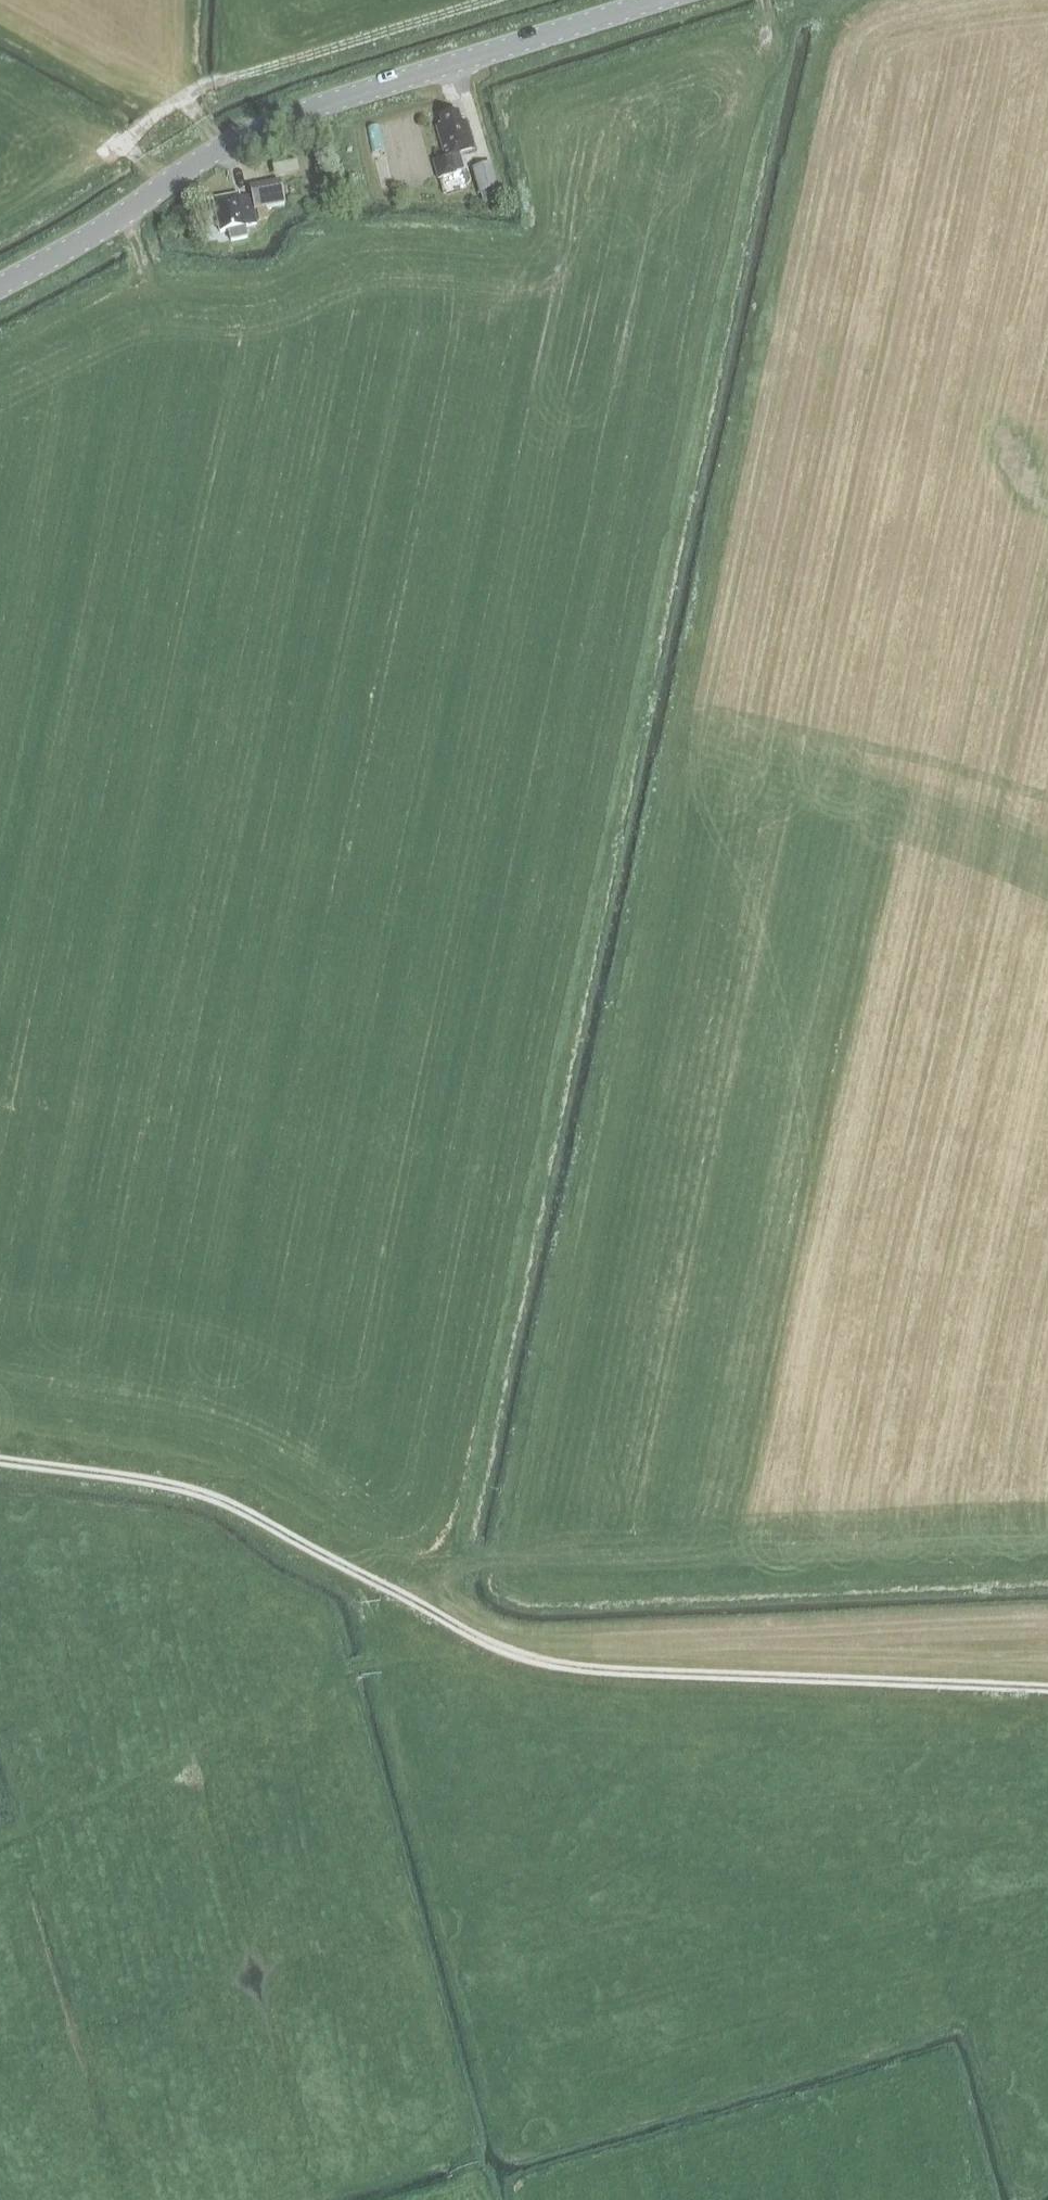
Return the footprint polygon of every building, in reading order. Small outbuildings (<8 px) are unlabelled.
[(460,122),(457,113),(439,119),(440,125),(435,127),(444,157),(432,161),(437,179),(464,171),(459,154),(474,150),(465,120),(460,122)] [(498,189),(490,163),(470,169),(478,195),(479,194),(482,205),(499,200),(496,189),(498,189)] [(284,205),(279,180),(249,185),(253,211),(255,210),(257,219),(267,217),(265,209),(284,205)] [(219,232),(227,230),(229,242),(247,238),(245,227),(255,224),(249,196),(238,198),(237,195),(212,200),(219,232)]
